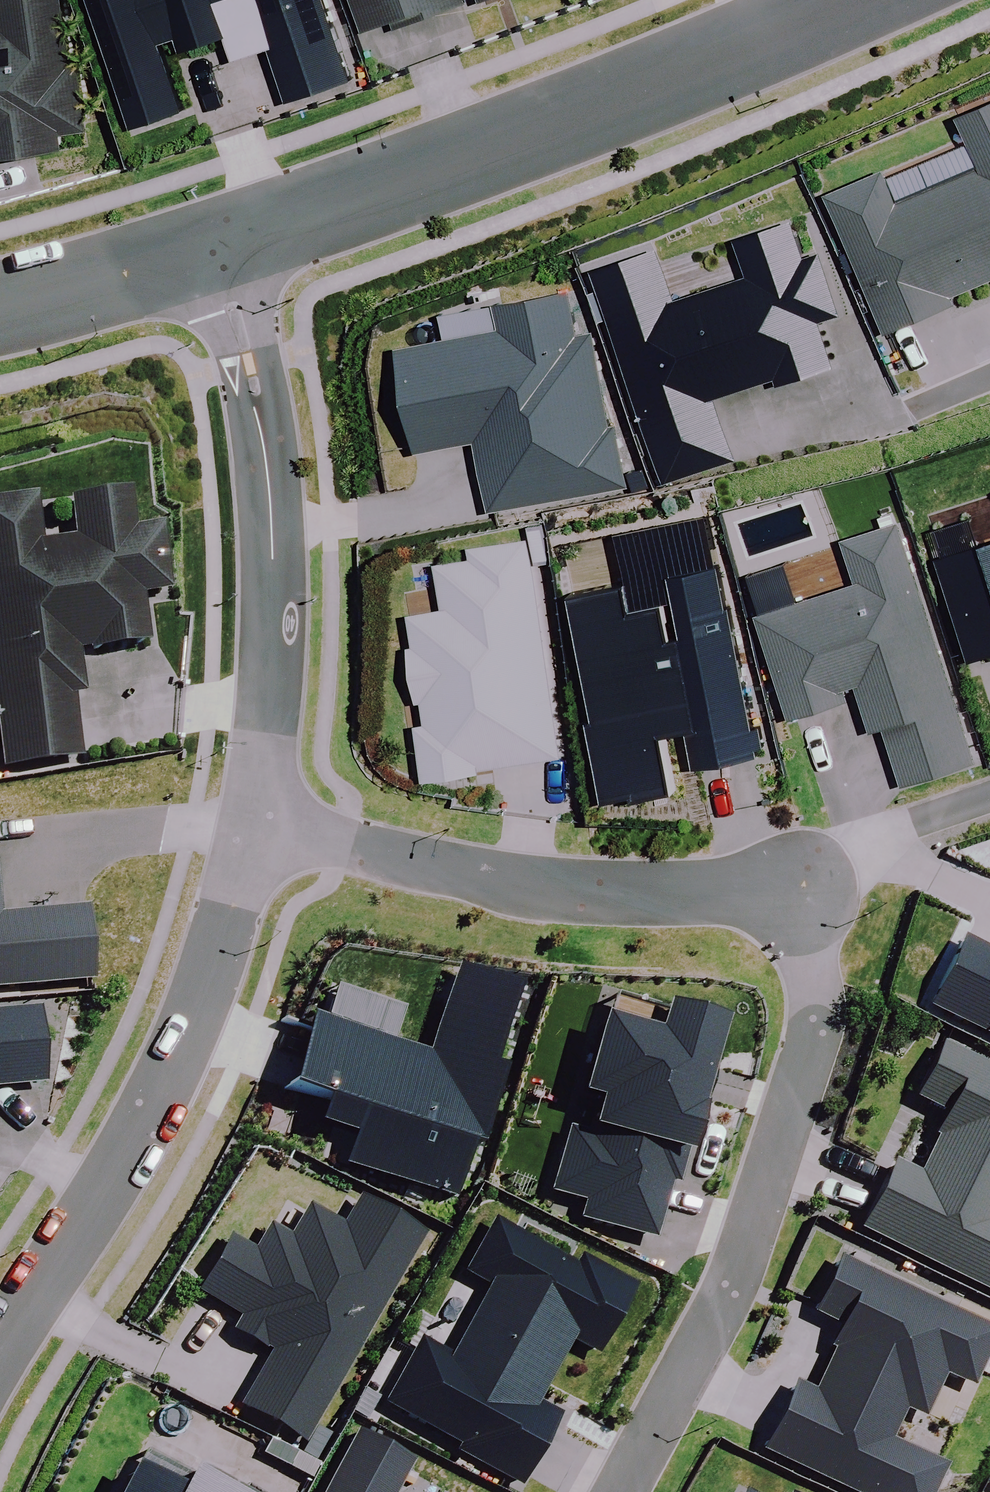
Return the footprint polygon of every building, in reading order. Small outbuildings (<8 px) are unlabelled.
[(66,145),(64,131),(87,128),(79,67),(71,68),(62,0),(0,0),(0,154),(66,145)] [(139,121),(186,104),(168,52),(230,30),(239,55),(272,43),(292,97),(351,76),(324,0),(96,0),(139,121)] [(366,26),(397,15),(399,22),(460,0),(357,0),(366,26)] [(829,191),(889,329),(957,300),(955,293),(989,278),(989,102),(963,113),(985,164),(899,201),(885,168),(829,191)] [(659,245),(597,264),(667,483),(736,461),(715,395),(779,374),(781,379),(835,361),(821,317),(842,311),(822,250),(805,255),(793,219),(739,237),(752,277),(677,300),(659,245)] [(578,336),(570,289),(500,301),(505,330),(405,346),(423,447),(478,438),(490,507),(629,484),(619,424),(611,425),(595,333),(578,336)] [(0,499),(0,735),(4,764),(79,754),(70,691),(81,689),(76,648),(144,639),(138,593),(167,589),(158,524),(131,528),(126,490),(68,498),(73,536),(40,540),(33,494),(0,499)] [(980,760),(901,522),(846,540),(859,582),(762,614),(794,713),(865,690),(876,726),(887,722),(908,784),(980,760)] [(559,754),(529,536),(474,543),(476,556),(439,561),(446,607),(416,611),(420,644),(415,644),(423,699),(427,699),(430,722),(422,723),(429,774),(480,767),(480,765),(559,754)] [(943,558),(976,657),(989,652),(989,542),(943,558)] [(631,584),(577,594),(617,797),(676,786),(665,731),(691,726),(699,763),(760,751),(722,562),(678,571),(690,635),(673,639),(666,605),(636,610),(631,584)] [(92,978),(87,907),(0,914),(0,985),(92,978)] [(930,1006),(989,1035),(989,951),(963,938),(930,1006)] [(490,1067),(513,987),(452,969),(428,1053),(392,1042),(402,1007),(333,988),(323,1021),(311,1018),(292,1086),(327,1096),(320,1121),(355,1131),(345,1168),(452,1198),(469,1142),(479,1145),(500,1070),(490,1067)] [(706,1066),(718,1020),(664,1005),(657,1034),(600,1018),(579,1095),(598,1100),(589,1132),(570,1127),(553,1192),(585,1201),(580,1218),(653,1238),(668,1181),(674,1182),(682,1151),(687,1152),(699,1108),(694,1107),(697,1097),(704,1099),(713,1067),(706,1066)] [(42,1083),(36,1010),(0,1013),(0,1086),(42,1083)] [(989,1291),(989,1069),(942,1046),(917,1099),(949,1114),(920,1175),(894,1162),(862,1229),(989,1291)] [(241,1405),(304,1441),(422,1234),(358,1198),(342,1226),(307,1206),(289,1239),(269,1227),(255,1253),(228,1237),(198,1291),(241,1315),(233,1328),(273,1351),(241,1405)] [(574,1267),(493,1221),(464,1272),(492,1288),(451,1358),(421,1341),(386,1402),(460,1444),(458,1448),(520,1483),(559,1417),(534,1403),(571,1339),(595,1353),(632,1289),(579,1259),(574,1267)] [(764,1449),(854,1491),(930,1491),(942,1467),(889,1442),(904,1409),(922,1418),(943,1374),(970,1386),(989,1343),(989,1329),(839,1259),(814,1312),(840,1324),(829,1346),(835,1349),(814,1393),(795,1384),(764,1449)] [(355,1431),(323,1491),(393,1491),(410,1460),(355,1431)] [(132,1467),(119,1491),(180,1491),(132,1467)] [(192,1472),(182,1491),(230,1491),(192,1472)]
